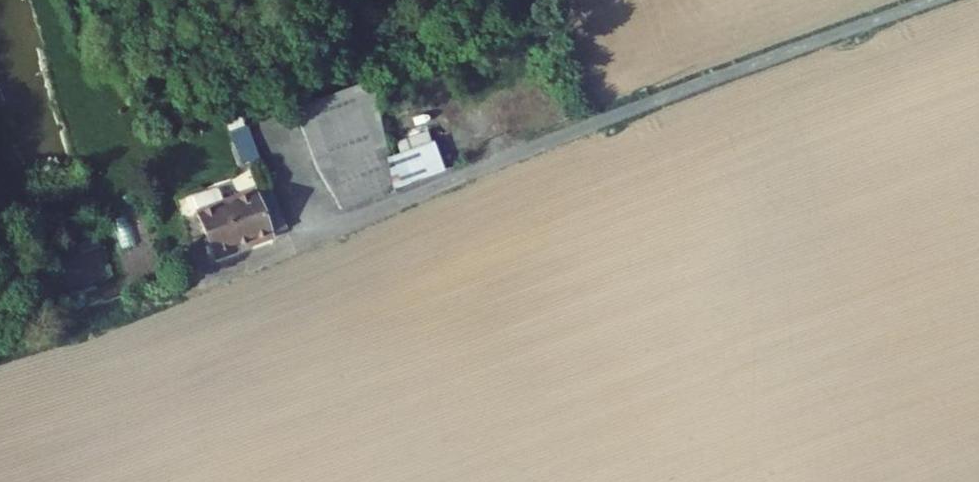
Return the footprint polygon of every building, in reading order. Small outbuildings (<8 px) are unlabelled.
[(341,209),(394,190),(371,79),(295,110),(318,169),(341,209)] [(218,186),(193,195),(213,252),(285,226),(271,188),(255,194),(254,192),(224,203),(218,186)] [(50,260),(60,290),(112,272),(101,242),(50,260)]
